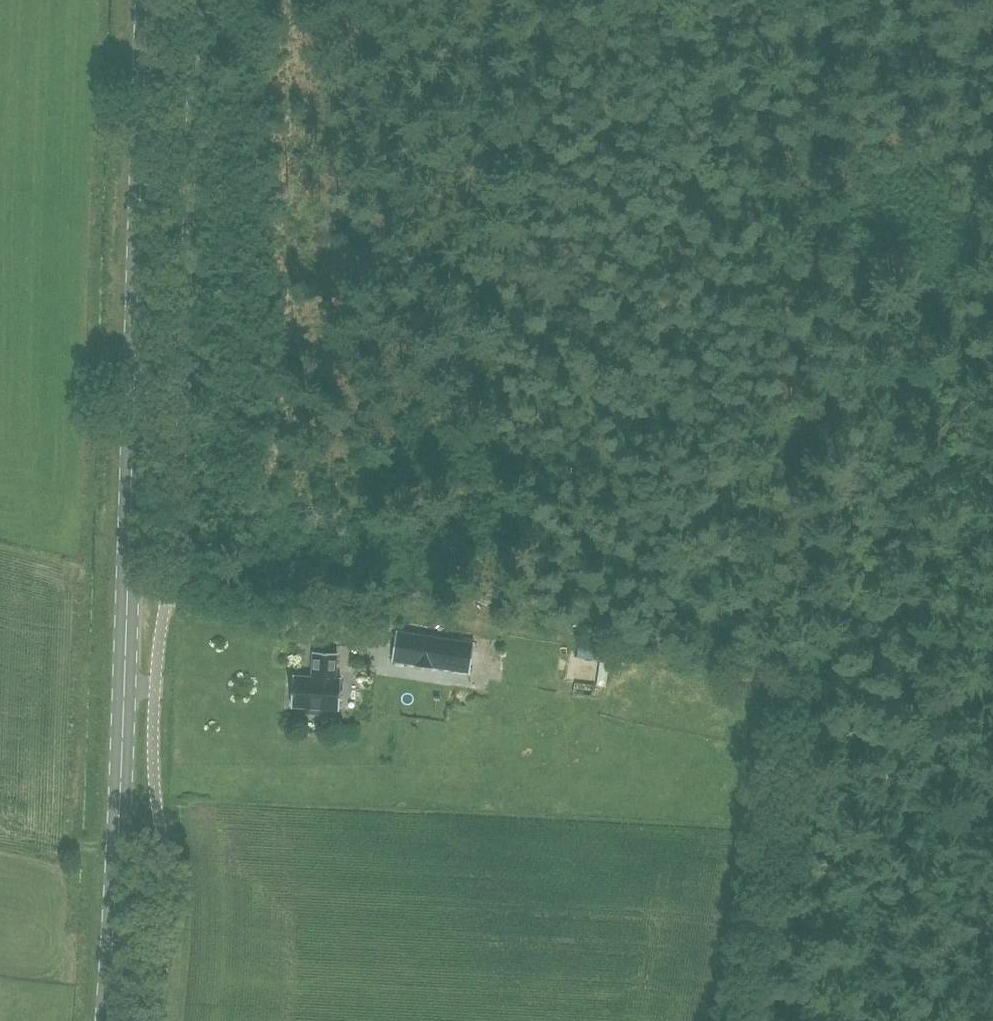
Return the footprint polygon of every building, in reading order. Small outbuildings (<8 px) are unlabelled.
[(474,641),(397,630),(392,662),(470,673),(474,641)] [(313,652),(312,677),(293,676),(292,707),(308,708),(308,713),(324,714),(324,709),(339,709),(340,678),(335,678),(337,653),(313,652)] [(582,671),(581,689),(607,690),(608,672),(582,671)]
